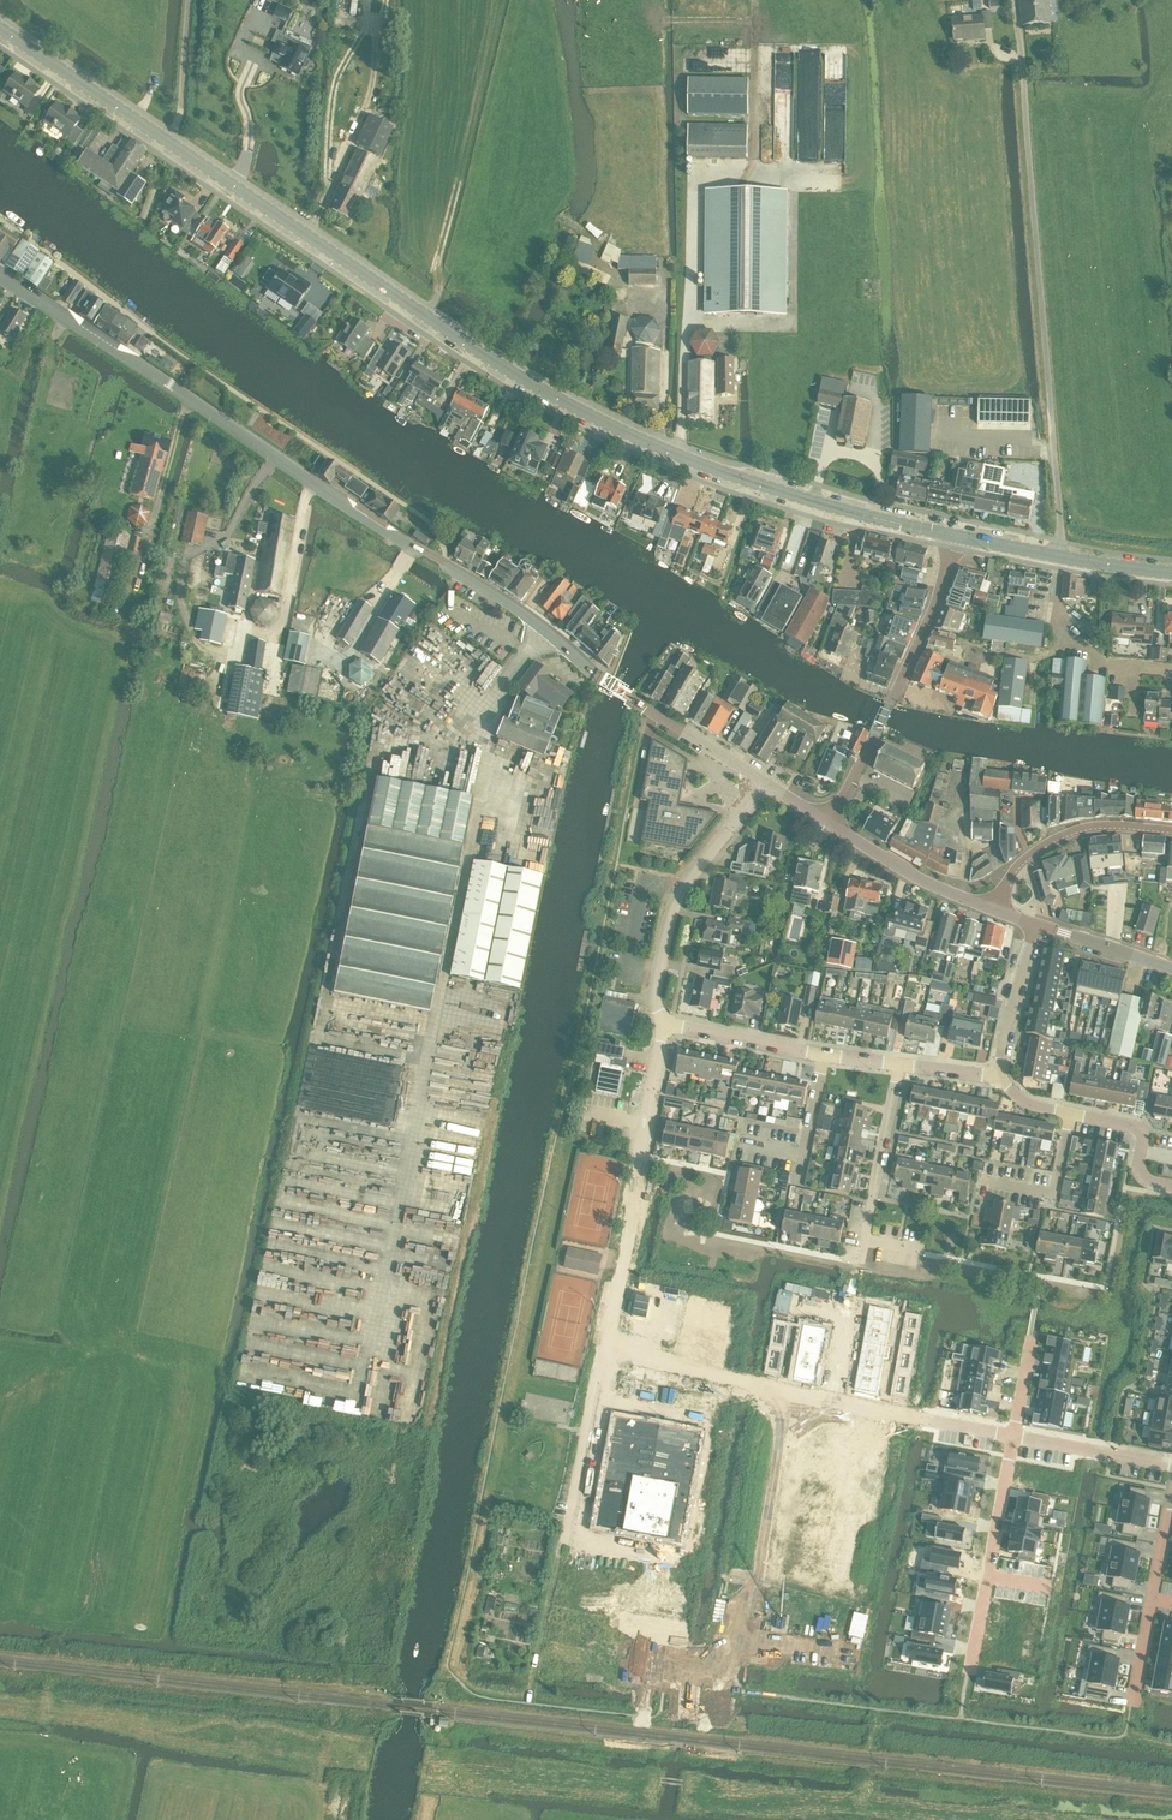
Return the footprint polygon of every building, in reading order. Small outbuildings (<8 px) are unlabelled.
[(1007,0),(989,0),(990,9),(1007,8),(1007,0)] [(1033,25),(1050,23),(1049,0),(1021,0),(1023,25),(1033,25)] [(287,24),(292,12),(279,5),(273,17),(287,24)] [(985,39),(984,30),(993,29),(991,12),(982,13),(982,16),(953,19),(955,40),(976,38),(977,40),(985,39)] [(280,37),(272,55),(283,60),(280,68),(298,76),(302,67),(304,69),(307,68),(309,64),(308,61),(305,60),(310,49),(292,40),(291,42),(280,37)] [(29,85),(15,75),(3,92),(26,107),(24,111),(33,117),(42,103),(34,97),(38,91),(33,88),(35,86),(30,83),(29,85)] [(689,79),(688,115),(748,116),(749,80),(689,79)] [(70,114),(56,104),(44,121),(67,137),(65,141),(74,147),(83,132),(75,127),(79,120),(74,117),(76,115),(71,112),(70,114)] [(380,157),(394,127),(369,116),(355,145),(380,157)] [(747,159),(747,125),(687,125),(687,159),(747,159)] [(103,162),(86,151),(77,165),(119,194),(116,197),(131,207),(146,185),(131,175),(147,152),(129,139),(124,146),(119,143),(116,148),(113,145),(103,159),(103,161),(103,162)] [(375,197),(375,195),(376,193),(366,188),(379,161),(356,151),(342,181),(375,197)] [(372,203),(375,197),(342,181),(328,211),(349,221),(361,197),(372,203)] [(187,236),(199,218),(200,217),(193,213),(195,209),(183,201),(184,199),(174,192),(164,207),(166,208),(161,215),(164,217),(163,218),(163,219),(163,220),(163,221),(164,222),(164,223),(166,224),(167,224),(168,224),(170,224),(170,223),(171,223),(171,222),(181,229),(180,231),(187,236)] [(706,280),(705,315),(787,316),(787,281),(787,192),(708,192),(708,280),(706,280)] [(199,218),(187,236),(212,253),(214,250),(215,250),(227,232),(227,231),(226,227),(222,224),(218,226),(217,225),(216,227),(207,221),(206,222),(199,218)] [(0,228),(0,262),(9,249),(12,251),(19,241),(18,240),(2,229),(0,228)] [(37,287),(51,265),(37,255),(38,253),(22,242),(8,262),(26,274),(23,277),(37,287)] [(235,243),(216,271),(222,276),(242,247),(235,243)] [(606,249),(603,257),(611,261),(617,264),(619,264),(619,257),(619,250),(608,244),(606,249)] [(656,285),(657,258),(619,257),(619,264),(619,270),(629,270),(629,285),(656,285)] [(573,261),(569,268),(574,271),(571,279),(580,283),(583,275),(608,286),(612,278),(607,276),(589,267),(573,261)] [(270,270),(263,280),(271,285),(268,289),(264,296),(276,304),(280,298),(294,307),(309,286),(298,278),(295,282),(280,272),(277,275),(270,270)] [(70,305),(82,287),(75,282),(62,300),(70,305)] [(585,287),(582,293),(588,296),(591,290),(585,287)] [(80,316),(93,325),(105,308),(101,305),(103,303),(93,296),(87,292),(78,305),(84,309),(80,316)] [(105,333),(117,316),(105,308),(93,325),(105,333)] [(20,333),(19,329),(26,318),(12,310),(0,330),(4,332),(4,337),(20,333)] [(116,340),(127,323),(117,316),(105,333),(116,340)] [(621,356),(628,319),(615,316),(607,353),(621,356)] [(303,338),(314,323),(306,317),(294,332),(303,338)] [(653,344),(662,332),(655,318),(640,317),(632,330),(638,343),(653,344)] [(369,330),(354,319),(349,326),(348,326),(347,328),(348,328),(344,334),(341,333),(337,340),(339,341),(338,342),(354,353),(355,352),(365,359),(375,343),(374,345),(364,338),(369,330)] [(126,346),(137,330),(127,323),(116,340),(126,346)] [(698,357),(713,357),(720,344),(713,332),(698,332),(691,344),(698,357)] [(143,352),(149,342),(141,336),(134,346),(143,352)] [(395,377),(409,354),(393,343),(385,356),(379,352),(368,369),(375,373),(379,367),(395,377)] [(658,410),(660,381),(661,352),(650,351),(644,351),(634,350),(631,409),(658,410)] [(167,373),(173,365),(164,359),(158,367),(167,373)] [(735,375),(735,360),(718,360),(718,388),(716,388),(716,390),(714,389),(714,363),(689,363),(689,418),(713,418),(713,396),(718,396),(718,395),(735,395),(735,383),(742,383),(742,375),(735,375)] [(408,400),(408,401),(413,393),(411,392),(412,390),(414,391),(415,389),(427,368),(418,363),(410,377),(409,377),(405,384),(409,386),(397,404),(403,408),(408,400)] [(424,394),(435,373),(427,368),(415,389),(414,391),(412,390),(411,392),(413,393),(408,401),(412,403),(419,391),(422,392),(424,394)] [(435,400),(446,379),(435,373),(424,394),(422,392),(418,398),(425,401),(423,405),(445,418),(439,428),(452,435),(457,427),(458,426),(466,431),(473,419),(450,406),(449,407),(451,408),(447,414),(433,406),(436,401),(435,400)] [(864,447),(872,405),(846,399),(849,384),(822,379),(818,404),(835,408),(836,407),(839,407),(843,408),(837,442),(847,444),(847,445),(850,446),(853,447),(854,445),(864,447)] [(481,423),(489,408),(459,391),(450,406),(473,419),(481,423)] [(902,397),(900,452),(930,454),(932,398),(902,397)] [(978,401),(978,425),(1031,426),(1031,402),(978,401)] [(468,448),(482,424),(481,423),(473,419),(466,431),(466,432),(461,429),(457,436),(454,441),(468,448)] [(512,450),(517,437),(507,433),(502,445),(512,450)] [(536,444),(538,439),(524,433),(520,442),(517,441),(513,451),(516,452),(511,462),(513,463),(512,466),(523,471),(524,468),(526,468),(527,465),(538,469),(540,463),(541,463),(542,460),(545,461),(548,453),(545,452),(547,448),(536,444)] [(167,455),(170,442),(145,435),(141,448),(131,445),(129,452),(141,456),(130,495),(153,501),(166,454),(167,455)] [(571,506),(579,490),(572,486),(575,481),(584,460),(567,452),(558,473),(555,479),(570,487),(563,502),(571,506)] [(894,453),(892,466),(905,468),(903,477),(901,476),(897,496),(911,499),(915,480),(918,480),(920,471),(917,471),(919,458),(894,453)] [(556,470),(562,457),(555,454),(549,467),(556,470)] [(919,458),(917,471),(920,471),(927,473),(929,463),(932,464),(931,467),(935,470),(936,465),(937,458),(921,456),(920,458),(919,458)] [(327,463),(319,458),(314,466),(321,471),(318,476),(330,484),(336,476),(347,485),(345,489),(361,500),(368,489),(328,461),(327,463)] [(946,460),(937,458),(936,465),(945,467),(946,460)] [(951,487),(947,507),(960,509),(960,507),(975,510),(984,466),(984,465),(969,462),(967,473),(954,471),(951,487)] [(984,466),(975,510),(1009,517),(1008,518),(1016,519),(1015,523),(1021,524),(1022,520),(1030,522),(1035,494),(1003,487),(1006,471),(984,466)] [(604,479),(595,498),(592,505),(604,510),(607,504),(617,509),(626,489),(624,485),(620,484),(620,483),(617,485),(604,479)] [(578,495),(590,500),(597,485),(585,480),(578,495)] [(915,480),(911,499),(928,503),(932,483),(918,480),(915,480)] [(932,483),(928,503),(947,507),(951,487),(932,483)] [(385,500),(374,493),(365,505),(377,513),(376,514),(390,523),(399,510),(386,500),(385,500)] [(651,499),(639,495),(632,514),(659,524),(666,504),(651,499)] [(672,509),(658,547),(665,550),(669,539),(674,526),(687,531),(693,514),(679,509),(679,511),(672,509)] [(185,524),(181,543),(201,547),(208,517),(188,512),(185,524)] [(693,514),(687,531),(700,536),(706,519),(693,514)] [(282,596),(295,520),(269,516),(267,525),(259,523),(257,533),(266,535),(256,592),(282,596)] [(706,519),(700,536),(714,541),(720,524),(706,519)] [(720,524),(714,541),(727,546),(733,529),(720,524)] [(759,527),(752,549),(761,552),(759,559),(763,561),(762,565),(761,565),(771,569),(771,568),(772,569),(774,561),(776,557),(783,535),(759,527)] [(109,529),(91,602),(111,607),(122,560),(125,561),(126,555),(138,558),(143,540),(130,537),(127,534),(109,529)] [(465,541),(456,557),(471,565),(475,557),(483,561),(491,546),(483,542),(481,545),(476,542),(477,540),(468,535),(465,541)] [(901,545),(894,543),(894,542),(866,535),(864,544),(859,543),(857,551),(873,556),(872,560),(879,562),(880,558),(896,562),(901,545)] [(424,545),(428,539),(424,536),(420,542),(424,545)] [(688,548),(691,539),(685,537),(682,543),(681,545),(688,548)] [(827,544),(821,542),(813,564),(812,564),(807,579),(822,584),(824,577),(820,576),(822,568),(830,570),(833,561),(831,560),(835,546),(834,546),(834,545),(827,542),(827,544)] [(928,551),(902,544),(901,545),(896,562),(912,566),(923,569),(928,551)] [(688,548),(681,545),(678,554),(685,556),(688,548)] [(708,556),(711,547),(705,545),(702,554),(708,556)] [(714,558),(717,550),(711,547),(708,556),(714,558)] [(244,612),(255,561),(238,557),(228,555),(225,570),(218,568),(215,577),(223,579),(224,574),(234,577),(227,608),(244,612)] [(515,567),(504,560),(490,581),(508,592),(520,575),(517,573),(520,566),(517,564),(515,567)] [(522,602),(522,601),(539,577),(530,571),(532,567),(530,563),(526,561),(522,562),(520,566),(517,573),(520,575),(508,592),(522,602)] [(486,579),(493,567),(483,562),(476,573),(486,579)] [(756,567),(748,582),(764,592),(772,577),(768,574),(771,569),(761,565),(762,565),(758,563),(756,567)] [(894,573),(896,565),(888,563),(886,571),(894,573)] [(917,583),(920,574),(905,570),(902,579),(917,583)] [(960,570),(952,589),(971,593),(971,592),(972,590),(980,593),(985,582),(996,586),(1002,588),(1004,580),(998,578),(997,578),(960,570)] [(1009,586),(1008,595),(1015,597),(1029,600),(1029,599),(1030,590),(1027,590),(1028,585),(1036,586),(1037,577),(1011,573),(1009,580),(1008,585),(1009,586)] [(1065,578),(1063,599),(1076,600),(1076,597),(1084,598),(1085,580),(1077,580),(1077,579),(1065,578)] [(567,591),(571,586),(561,579),(540,606),(550,614),(562,598),(561,597),(566,591),(567,591)] [(748,582),(739,597),(754,605),(750,612),(755,615),(757,612),(762,604),(758,602),(764,592),(748,582)] [(762,604),(757,612),(758,613),(758,612),(787,628),(788,627),(803,600),(804,598),(798,595),(800,591),(794,588),(791,592),(774,582),(762,604)] [(871,608),(873,588),(873,584),(863,583),(863,593),(834,591),(833,605),(838,606),(855,607),(871,608)] [(572,595),(577,589),(571,585),(571,586),(567,591),(572,595)] [(889,602),(887,609),(900,614),(905,615),(905,614),(921,616),(929,592),(910,589),(908,588),(895,586),(894,590),(906,594),(901,608),(899,607),(899,606),(889,602)] [(952,589),(945,608),(965,614),(968,614),(969,611),(968,611),(969,605),(968,605),(969,602),(970,603),(971,599),(974,599),(974,602),(987,606),(998,609),(1001,599),(1000,599),(979,594),(976,593),(971,592),(971,593),(952,589)] [(790,628),(786,636),(806,647),(827,610),(829,600),(813,590),(806,602),(790,628)] [(410,632),(415,623),(407,618),(414,605),(393,593),(359,652),(379,665),(402,627),(410,632)] [(575,639),(576,639),(584,628),(586,630),(599,613),(588,604),(589,602),(583,597),(569,616),(575,620),(566,632),(575,639)] [(983,635),(982,641),(984,641),(984,640),(1005,643),(1004,649),(1035,654),(1036,648),(1041,649),(1044,625),(1026,622),(1029,600),(1015,597),(1013,608),(1007,607),(1004,619),(987,616),(987,618),(984,635),(983,635)] [(562,622),(574,607),(562,598),(550,614),(558,620),(558,619),(562,622)] [(270,627),(279,616),(274,602),(259,600),(250,611),(255,624),(270,627)] [(349,646),(371,608),(359,601),(337,639),(349,646)] [(842,658),(846,656),(855,635),(846,632),(855,607),(838,606),(830,627),(836,629),(828,649),(830,653),(842,658)] [(945,610),(937,630),(960,635),(960,638),(981,641),(982,641),(983,635),(983,634),(982,634),(973,633),(968,626),(972,616),(970,616),(968,615),(968,614),(965,614),(945,608),(945,610)] [(866,623),(867,623),(874,622),(873,610),(865,611),(866,623)] [(614,626),(620,618),(615,614),(609,622),(614,626)] [(885,615),(884,619),(886,623),(891,624),(886,639),(890,641),(888,648),(905,654),(918,623),(921,617),(921,616),(905,614),(905,615),(904,618),(894,615),(889,614),(885,615)] [(1151,645),(1153,627),(1144,626),(1144,620),(1128,618),(1128,617),(1114,616),(1112,637),(1143,640),(1142,644),(1151,645)] [(1092,638),(1097,630),(1084,621),(1079,629),(1092,638)] [(584,628),(576,639),(596,656),(605,645),(604,644),(606,641),(603,638),(606,633),(604,631),(595,624),(592,629),(589,627),(587,630),(586,630),(584,628)] [(614,630),(611,627),(606,633),(610,636),(614,630)] [(596,656),(595,658),(603,665),(608,668),(614,660),(617,653),(623,640),(624,637),(615,630),(614,630),(610,636),(606,633),(603,638),(606,641),(604,644),(605,645),(596,656)] [(959,664),(964,649),(954,646),(957,638),(934,632),(925,654),(944,660),(944,659),(959,664)] [(303,666),(310,638),(290,633),(283,661),(303,666)] [(863,638),(860,647),(867,649),(865,656),(869,658),(865,669),(868,670),(867,674),(869,674),(867,682),(887,689),(890,682),(898,660),(901,662),(905,654),(888,648),(890,641),(886,639),(880,638),(881,635),(878,634),(876,641),(871,639),(870,641),(863,638)] [(234,667),(227,714),(257,719),(264,672),(261,671),(265,643),(251,641),(246,669),(234,667)] [(1166,662),(1168,650),(1154,648),(1153,661),(1166,662)] [(663,705),(682,672),(684,667),(691,656),(681,650),(680,653),(672,666),(667,675),(660,670),(646,694),(663,705)] [(922,659),(912,682),(914,683),(932,689),(933,687),(939,673),(944,660),(925,654),(924,653),(922,659)] [(360,687),(373,680),(373,666),(361,659),(348,666),(348,680),(360,687)] [(1072,724),(1077,661),(1054,659),(1052,686),(1062,687),(1061,699),(1059,723),(1072,724)] [(1022,710),(1028,662),(1005,660),(999,707),(1022,710)] [(1101,727),(1102,719),(1105,680),(1084,678),(1086,662),(1077,661),(1072,724),(1101,727)] [(940,691),(940,692),(955,697),(969,702),(979,706),(975,716),(988,720),(997,696),(988,693),(994,678),(972,670),(972,671),(950,663),(945,676),(942,686),(940,691)] [(571,694),(548,677),(549,675),(535,664),(518,687),(532,697),(534,694),(555,710),(558,705),(561,707),(571,694)] [(970,664),(969,669),(978,672),(980,668),(970,664)] [(315,698),(321,671),(292,665),(287,692),(315,698)] [(684,717),(686,713),(705,679),(684,667),(682,672),(663,705),(684,717)] [(752,703),(760,690),(736,677),(723,700),(745,713),(751,702),(752,703)] [(1112,686),(1111,701),(1125,702),(1126,687),(1112,686)] [(699,726),(715,698),(705,693),(689,720),(699,726)] [(1170,722),(1171,703),(1161,702),(1162,694),(1147,693),(1145,716),(1159,718),(1159,721),(1170,722)] [(715,698),(699,726),(718,737),(734,709),(715,698)] [(550,740),(559,715),(517,699),(509,719),(505,718),(503,721),(550,740)] [(745,713),(728,741),(734,744),(743,728),(745,729),(752,717),(758,720),(764,710),(752,703),(751,702),(745,713)] [(800,733),(813,741),(817,743),(826,729),(788,705),(784,711),(779,719),(790,726),(800,733)] [(778,707),(773,716),(775,717),(777,718),(779,719),(784,711),(778,707)] [(1030,724),(1032,711),(1022,710),(999,707),(997,720),(1030,724)] [(1106,715),(1106,726),(1118,727),(1118,716),(1106,715)] [(767,764),(790,726),(779,719),(777,718),(775,717),(752,755),(767,764)] [(543,757),(550,740),(503,721),(496,738),(543,757)] [(838,740),(836,747),(841,748),(841,749),(851,751),(850,752),(858,756),(858,755),(865,743),(868,744),(869,740),(867,739),(870,733),(869,733),(863,730),(864,728),(861,727),(861,728),(852,744),(843,741),(838,740)] [(743,728),(734,744),(734,745),(748,753),(757,736),(745,729),(743,728)] [(805,761),(813,741),(800,733),(791,755),(805,761)] [(654,740),(653,740),(642,801),(650,803),(648,810),(643,841),(690,850),(691,851),(719,815),(719,814),(704,811),(690,809),(680,807),(682,793),(686,774),(688,761),(689,760),(654,740)] [(914,789),(925,766),(886,746),(874,770),(914,789)] [(847,759),(850,752),(851,751),(841,749),(841,748),(835,747),(833,752),(829,750),(817,777),(835,784),(846,758),(847,759)] [(858,756),(850,752),(847,759),(850,760),(855,763),(858,758),(857,757),(858,756)] [(954,759),(953,768),(964,769),(965,761),(954,759)] [(970,787),(970,794),(971,808),(994,812),(1000,812),(1001,792),(1010,793),(1013,775),(1012,775),(986,771),(987,761),(974,759),(970,787)] [(810,769),(806,776),(810,778),(814,780),(816,776),(817,773),(810,769)] [(1014,792),(1029,794),(1031,778),(1016,776),(1014,792)] [(1031,778),(1029,794),(1044,795),(1046,780),(1031,778)] [(430,1013),(473,801),(376,781),(333,993),(430,1013)] [(1047,819),(1047,828),(1050,827),(1052,828),(1055,827),(1057,826),(1059,825),(1061,799),(1062,783),(1049,782),(1048,797),(1047,810),(1047,816),(1047,819)] [(1061,799),(1059,825),(1086,819),(1094,818),(1095,799),(1096,791),(1082,790),(1082,799),(1067,799),(1061,799)] [(1107,817),(1108,797),(1096,796),(1094,818),(1107,817)] [(1108,797),(1107,817),(1113,817),(1120,817),(1121,798),(1108,797)] [(1121,798),(1120,817),(1132,818),(1133,799),(1121,798)] [(1162,801),(1147,800),(1147,803),(1138,802),(1136,818),(1171,822),(1171,810),(1171,809),(1171,808),(1161,807),(1162,801)] [(1023,803),(1022,829),(1041,829),(1041,819),(1047,819),(1047,816),(1047,810),(1043,810),(1042,802),(1030,802),(1023,803)] [(939,827),(944,809),(927,804),(922,822),(939,827)] [(894,805),(891,811),(892,814),(901,819),(905,812),(894,805)] [(994,812),(971,808),(971,811),(972,822),(972,841),(993,842),(994,812)] [(883,816),(874,811),(863,830),(886,843),(892,833),(897,825),(889,820),(891,817),(884,814),(883,816)] [(904,840),(914,822),(907,819),(898,837),(904,840)] [(904,840),(898,837),(896,836),(892,833),(886,843),(890,846),(923,865),(929,853),(932,846),(934,842),(936,837),(938,827),(920,823),(919,824),(909,843),(904,840)] [(1001,849),(1006,864),(1017,856),(1016,831),(1013,831),(1002,824),(1001,849)] [(733,863),(731,871),(764,878),(766,867),(768,857),(780,860),(785,839),(764,834),(761,847),(749,844),(749,846),(747,846),(739,851),(737,864),(733,863)] [(1120,836),(1104,837),(1107,868),(1123,866),(1120,836)] [(1145,837),(1143,859),(1156,860),(1156,855),(1164,856),(1168,856),(1169,845),(1165,845),(1165,838),(1145,836),(1145,837)] [(934,842),(932,846),(944,850),(945,850),(947,841),(936,837),(934,842)] [(1104,837),(1089,839),(1091,869),(1107,868),(1104,837)] [(1170,845),(1168,870),(1160,869),(1159,884),(1167,884),(1167,880),(1171,881),(1171,845),(1170,845)] [(929,853),(923,865),(924,865),(925,866),(939,873),(948,876),(950,865),(961,867),(963,855),(951,853),(950,861),(944,861),(942,859),(929,853)] [(970,881),(982,879),(992,872),(988,860),(986,855),(973,863),(972,869),(970,881)] [(1066,858),(1056,860),(1062,880),(1065,890),(1078,886),(1079,890),(1091,888),(1085,856),(1074,858),(1074,860),(1070,861),(1069,861),(1070,862),(1067,862),(1066,858)] [(1062,880),(1056,860),(1044,864),(1050,883),(1056,882),(1059,892),(1065,890),(1062,880)] [(518,990),(542,875),(473,861),(450,976),(518,990)] [(795,884),(791,903),(809,907),(811,896),(807,895),(808,891),(818,893),(823,867),(800,862),(796,878),(794,879),(793,883),(795,884)] [(1034,874),(1042,903),(1053,907),(1056,897),(1050,896),(1043,872),(1034,874)] [(746,893),(749,879),(731,875),(729,884),(716,881),(716,882),(718,882),(715,895),(713,894),(711,906),(732,910),(736,891),(746,893)] [(872,886),(851,881),(847,899),(845,911),(865,915),(866,915),(872,917),(877,913),(879,908),(881,896),(887,897),(889,889),(884,888),(883,886),(882,886),(881,884),(876,883),(872,886)] [(828,896),(825,913),(833,914),(831,921),(834,921),(835,915),(836,915),(840,898),(828,896)] [(907,932),(914,908),(908,906),(908,905),(900,903),(896,918),(888,915),(883,936),(893,939),(896,929),(907,932)] [(1153,937),(1158,921),(1161,911),(1143,906),(1140,916),(1142,917),(1137,932),(1153,937)] [(921,910),(914,908),(907,932),(919,935),(915,949),(926,952),(931,931),(923,929),(928,911),(921,909),(921,910)] [(960,945),(964,929),(954,926),(956,919),(943,916),(939,934),(934,933),(930,952),(956,959),(957,957),(960,945)] [(708,922),(704,939),(730,945),(732,934),(742,936),(742,935),(748,936),(749,931),(750,925),(744,923),(744,922),(730,919),(729,926),(708,922)] [(965,955),(971,957),(979,926),(979,925),(966,922),(964,929),(960,945),(957,957),(965,955)] [(981,947),(985,927),(979,926),(971,957),(979,958),(977,964),(975,963),(972,975),(972,986),(975,987),(974,991),(986,994),(988,989),(975,986),(977,976),(981,960),(982,956),(984,948),(981,947)] [(984,948),(982,956),(999,961),(997,970),(1006,973),(1008,961),(999,958),(1001,952),(1005,932),(986,927),(985,927),(981,947),(984,948)] [(852,969),(856,945),(833,940),(828,964),(852,969)] [(1043,962),(1062,965),(1064,953),(1045,949),(1043,962)] [(732,981),(735,967),(722,965),(724,956),(702,951),(699,966),(716,970),(715,977),(732,981)] [(876,966),(875,971),(885,972),(886,967),(887,964),(877,961),(876,966)] [(1060,977),(1062,965),(1043,962),(1040,974),(1060,977)] [(945,963),(940,982),(949,984),(954,965),(945,963)] [(1083,964),(1076,993),(1085,995),(1092,966),(1083,964)] [(1092,966),(1085,995),(1094,997),(1100,968),(1092,966)] [(746,968),(737,972),(740,977),(748,973),(746,968)] [(1100,968),(1094,997),(1102,999),(1109,970),(1100,968)] [(1109,970),(1102,999),(1110,1001),(1117,972),(1109,970)] [(1117,972),(1110,1001),(1119,1003),(1126,974),(1117,972)] [(819,988),(821,975),(810,973),(807,986),(819,988)] [(1038,986),(1057,989),(1060,977),(1040,974),(1038,986)] [(888,985),(888,982),(889,977),(876,976),(875,981),(875,983),(880,984),(888,985)] [(732,981),(715,977),(712,977),(710,984),(696,981),(691,1006),(710,1010),(714,990),(718,991),(719,986),(731,988),(733,981),(732,981)] [(923,978),(921,984),(931,986),(933,980),(923,978)] [(992,980),(990,988),(998,989),(999,984),(1000,982),(992,980)] [(777,985),(771,989),(775,995),(778,993),(779,989),(777,985)] [(1055,1002),(1057,989),(1038,986),(1036,998),(1055,1002)] [(812,1007),(816,990),(808,988),(805,1005),(812,1007)] [(760,1015),(763,998),(756,996),(756,993),(738,990),(733,1015),(751,1019),(752,1014),(760,1015)] [(605,994),(604,998),(614,1000),(616,993),(606,991),(605,994)] [(996,1008),(997,999),(975,995),(974,1003),(996,1008)] [(1132,1059),(1132,1057),(1141,1019),(1140,1019),(1144,1001),(1122,995),(1108,1053),(1132,1059)] [(1159,1003),(1160,999),(1146,996),(1145,1001),(1144,1001),(1140,1019),(1141,1019),(1146,1020),(1146,1017),(1154,1019),(1154,1021),(1165,1024),(1170,1006),(1159,1003)] [(828,1026),(834,1000),(821,997),(816,1023),(828,1026)] [(630,1037),(636,1005),(614,1000),(604,998),(597,1030),(630,1037)] [(797,1028),(802,1002),(784,998),(779,1024),(797,1028)] [(1053,1014),(1055,1002),(1036,998),(1034,1009),(1034,1010),(1050,1013),(1050,1014),(1053,1014)] [(840,1028),(845,1007),(846,1002),(834,1000),(828,1026),(840,1028)] [(906,1001),(902,1020),(909,1022),(906,1037),(920,1040),(925,1017),(913,1015),(915,1003),(906,1001)] [(864,1033),(870,1006),(858,1003),(857,1010),(852,1031),(864,1033)] [(925,1017),(920,1040),(934,1043),(938,1027),(945,1028),(946,1024),(946,1023),(949,1007),(942,1006),(942,1008),(928,1004),(926,1010),(925,1017)] [(876,1036),(882,1008),(870,1006),(864,1033),(876,1036)] [(852,1031),(857,1010),(845,1007),(840,1028),(852,1031)] [(949,1007),(946,1023),(952,1024),(948,1041),(964,1045),(969,1022),(970,1018),(962,1016),(955,1015),(956,1009),(949,1007)] [(897,1031),(901,1012),(882,1008),(876,1036),(888,1039),(890,1029),(897,1031)] [(1048,1025),(1050,1014),(1050,1013),(1034,1010),(1034,1009),(1031,1009),(1029,1021),(1048,1025)] [(969,1022),(964,1045),(980,1048),(986,1021),(978,1020),(977,1024),(969,1022)] [(1048,1025),(1029,1021),(1026,1034),(1046,1038),(1048,1025)] [(1141,1060),(1151,1062),(1151,1064),(1154,1064),(1165,1067),(1171,1041),(1171,1036),(1158,1032),(1153,1052),(1144,1050),(1141,1060)] [(592,1055),(593,1055),(597,1056),(596,1063),(602,1064),(596,1093),(602,1094),(618,1097),(623,1073),(624,1068),(626,1069),(628,1059),(623,1058),(624,1050),(625,1050),(625,1049),(621,1048),(622,1043),(596,1038),(594,1048),(592,1055)] [(1063,1051),(1064,1046),(1032,1039),(1029,1053),(1050,1057),(1051,1049),(1063,1051)] [(692,1075),(696,1055),(681,1052),(677,1075),(684,1076),(684,1074),(692,1075)] [(1059,1072),(1059,1071),(1060,1067),(1048,1064),(1050,1057),(1029,1053),(1027,1065),(1059,1072)] [(706,1081),(710,1058),(696,1055),(692,1075),(700,1077),(699,1079),(706,1081)] [(720,1081),(724,1061),(710,1058),(706,1081),(712,1082),(713,1079),(720,1081)] [(734,1087),(737,1071),(738,1071),(739,1064),(724,1061),(720,1081),(728,1082),(727,1085),(733,1086),(733,1087),(734,1087)] [(1128,1073),(1121,1105),(1135,1108),(1136,1101),(1146,1103),(1149,1089),(1139,1088),(1140,1082),(1131,1081),(1133,1074),(1134,1075),(1137,1062),(1130,1061),(1128,1073)] [(1083,1098),(1087,1077),(1079,1076),(1082,1064),(1076,1063),(1074,1074),(1070,1095),(1083,1098)] [(1067,1073),(1059,1071),(1059,1072),(1027,1065),(1024,1078),(1045,1082),(1051,1083),(1052,1075),(1058,1076),(1056,1084),(1064,1086),(1067,1073)] [(1096,1100),(1102,1068),(1097,1067),(1095,1079),(1087,1077),(1083,1098),(1096,1100)] [(1109,1103),(1113,1083),(1105,1081),(1107,1069),(1102,1068),(1096,1100),(1109,1103)] [(746,1100),(747,1096),(751,1074),(738,1071),(737,1071),(734,1087),(733,1087),(733,1091),(741,1092),(740,1099),(746,1100)] [(1121,1105),(1128,1073),(1123,1072),(1121,1084),(1113,1083),(1109,1103),(1121,1105)] [(762,1096),(766,1076),(751,1074),(747,1096),(753,1098),(754,1095),(762,1096)] [(774,1106),(775,1102),(780,1079),(766,1076),(762,1096),(760,1103),(774,1106)] [(790,1102),(794,1082),(780,1079),(775,1102),(781,1103),(782,1101),(790,1102)] [(808,1085),(794,1082),(790,1102),(794,1103),(794,1106),(797,1107),(804,1108),(808,1085)] [(915,1088),(911,1104),(920,1106),(917,1118),(923,1120),(929,1091),(915,1088)] [(929,1091),(923,1120),(929,1121),(932,1108),(940,1110),(943,1094),(929,1091)] [(943,1094),(940,1110),(948,1112),(946,1124),(944,1133),(949,1134),(950,1132),(951,1125),(952,1125),(957,1097),(943,1094)] [(1167,1119),(1170,1099),(1158,1096),(1154,1116),(1167,1119)] [(951,1125),(950,1132),(956,1134),(957,1126),(960,1114),(968,1116),(971,1100),(957,1097),(952,1125),(951,1125)] [(871,1125),(872,1120),(865,1119),(867,1110),(861,1109),(863,1102),(843,1098),(841,1112),(847,1113),(845,1120),(871,1125)] [(971,1100),(968,1116),(976,1117),(974,1130),(980,1131),(986,1103),(971,1100)] [(986,1103),(980,1131),(986,1132),(988,1120),(997,1121),(998,1116),(1000,1106),(986,1103)] [(997,1122),(995,1132),(1003,1133),(1000,1152),(1006,1153),(1007,1148),(1012,1119),(998,1116),(997,1121),(997,1122)] [(799,1130),(801,1121),(787,1118),(785,1127),(799,1130)] [(1012,1119),(1007,1148),(1013,1149),(1015,1136),(1023,1137),(1027,1122),(1012,1119)] [(870,1131),(871,1125),(845,1120),(842,1134),(861,1138),(863,1130),(870,1131)] [(1027,1122),(1023,1137),(1032,1139),(1029,1152),(1035,1153),(1041,1124),(1027,1122)] [(676,1148),(680,1127),(661,1123),(656,1144),(676,1148)] [(1041,1124),(1035,1153),(1036,1153),(1041,1154),(1044,1141),(1052,1143),(1055,1127),(1041,1124)] [(676,1148),(688,1151),(693,1129),(692,1129),(693,1126),(689,1125),(688,1128),(680,1127),(676,1148)] [(701,1153),(705,1132),(693,1129),(688,1151),(701,1153)] [(714,1156),(718,1134),(705,1132),(701,1153),(714,1156)] [(727,1159),(731,1137),(718,1134),(714,1156),(727,1159)] [(865,1154),(866,1148),(859,1147),(861,1138),(842,1134),(839,1148),(865,1154)] [(1114,1161),(1117,1146),(1100,1143),(1084,1140),(1083,1146),(1099,1148),(1097,1158),(1114,1161)] [(823,1152),(824,1147),(819,1146),(819,1144),(814,1143),(812,1153),(817,1154),(818,1151),(823,1152)] [(864,1159),(865,1154),(839,1148),(834,1147),(831,1162),(837,1163),(837,1162),(855,1166),(857,1158),(864,1159)] [(1023,1159),(1021,1167),(1032,1169),(1033,1169),(1034,1161),(1036,1153),(1035,1153),(1029,1152),(1028,1160),(1023,1159)] [(1112,1175),(1114,1161),(1097,1158),(1095,1166),(1080,1163),(1079,1169),(1112,1175)] [(894,1163),(892,1174),(897,1175),(896,1180),(905,1182),(903,1188),(909,1190),(914,1164),(900,1161),(899,1164),(894,1163)] [(984,1172),(986,1164),(974,1161),(973,1170),(984,1172)] [(831,1162),(830,1162),(829,1168),(835,1169),(834,1177),(859,1182),(861,1176),(854,1175),(855,1166),(837,1162),(837,1163),(831,1162)] [(924,1186),(928,1167),(914,1164),(909,1190),(915,1191),(916,1184),(924,1186)] [(741,1170),(738,1183),(760,1187),(763,1169),(744,1165),(743,1170),(741,1170)] [(937,1195),(943,1170),(928,1167),(924,1186),(933,1187),(932,1194),(937,1195)] [(1109,1189),(1112,1175),(1079,1169),(1078,1174),(1093,1177),(1091,1185),(1109,1189)] [(953,1191),(957,1173),(943,1170),(937,1195),(943,1196),(944,1190),(953,1191)] [(966,1201),(971,1176),(957,1173),(953,1191),(962,1193),(960,1200),(966,1201)] [(858,1188),(859,1182),(834,1177),(828,1175),(825,1190),(831,1191),(849,1195),(851,1186),(858,1188)] [(1064,1182),(1062,1194),(1069,1196),(1072,1184),(1064,1182)] [(757,1200),(760,1187),(738,1183),(735,1195),(757,1200)] [(1074,1192),(1074,1197),(1106,1203),(1109,1189),(1091,1185),(1090,1193),(1081,1191),(1081,1193),(1074,1192)] [(754,1212),(757,1200),(735,1195),(733,1208),(754,1212)] [(1103,1217),(1106,1203),(1074,1197),(1072,1202),(1078,1203),(1078,1205),(1087,1207),(1086,1214),(1103,1217)] [(1012,1221),(1015,1206),(996,1203),(994,1212),(987,1210),(986,1216),(1012,1221)] [(752,1226),(754,1212),(733,1208),(730,1221),(752,1226)] [(1040,1211),(1034,1210),(1033,1219),(1029,1218),(1028,1223),(1037,1225),(1038,1220),(1040,1211)] [(796,1242),(801,1216),(786,1213),(783,1232),(791,1233),(790,1240),(796,1242)] [(801,1216),(796,1242),(801,1243),(803,1236),(811,1237),(816,1215),(809,1213),(808,1218),(801,1216)] [(816,1215),(811,1237),(820,1239),(818,1246),(824,1247),(829,1222),(822,1220),(823,1216),(816,1215)] [(829,1222),(824,1247),(830,1249),(831,1242),(840,1243),(845,1219),(830,1216),(829,1222)] [(1009,1235),(1012,1221),(986,1216),(985,1221),(992,1223),(990,1231),(1009,1235)] [(1006,1249),(1009,1235),(990,1231),(989,1240),(982,1239),(981,1244),(1006,1249)] [(1051,1263),(1055,1237),(1041,1234),(1037,1253),(1046,1255),(1045,1261),(1051,1263)] [(1055,1237),(1051,1263),(1056,1264),(1057,1257),(1066,1258),(1070,1240),(1070,1236),(1064,1234),(1063,1239),(1055,1237)] [(1158,1236),(1153,1265),(1166,1267),(1167,1264),(1171,1239),(1158,1236)] [(1079,1268),(1084,1243),(1070,1240),(1066,1258),(1075,1260),(1073,1267),(1079,1268)] [(1084,1243),(1079,1268),(1084,1269),(1086,1262),(1095,1264),(1099,1242),(1092,1240),(1092,1244),(1084,1243)] [(598,1276),(603,1256),(570,1249),(565,1269),(598,1276)] [(870,1306),(867,1320),(890,1325),(893,1311),(885,1309),(885,1306),(878,1305),(878,1308),(870,1306)] [(910,1319),(908,1328),(915,1329),(917,1321),(910,1319)] [(867,1320),(865,1332),(888,1337),(890,1325),(867,1320)] [(803,1325),(801,1339),(824,1344),(826,1330),(803,1325)] [(778,1326),(777,1335),(783,1336),(785,1328),(778,1326)] [(865,1332),(863,1343),(890,1348),(890,1347),(886,1347),(888,1337),(865,1332)] [(777,1335),(775,1343),(782,1345),(783,1336),(777,1335)] [(1049,1338),(1047,1347),(1052,1348),(1050,1356),(1050,1357),(1076,1362),(1088,1365),(1089,1364),(1083,1363),(1086,1345),(1065,1341),(1065,1340),(1064,1340),(1064,1341),(1049,1338)] [(801,1339),(798,1352),(821,1356),(824,1344),(801,1339)] [(863,1343),(861,1354),(884,1358),(888,1359),(890,1348),(863,1343)] [(953,1354),(952,1361),(961,1363),(992,1368),(992,1366),(993,1366),(993,1365),(992,1365),(993,1362),(994,1361),(993,1361),(993,1360),(998,1361),(999,1352),(964,1346),(962,1356),(953,1354)] [(773,1352),(772,1360),(779,1362),(780,1353),(773,1352)] [(798,1352),(796,1365),(819,1369),(821,1356),(798,1352)] [(861,1354),(859,1365),(882,1369),(884,1358),(861,1354)] [(1045,1355),(1044,1364),(1048,1365),(1047,1374),(1073,1379),(1076,1362),(1050,1357),(1050,1356),(1045,1355)] [(772,1360),(770,1369),(777,1370),(779,1362),(772,1360)] [(961,1363),(959,1378),(993,1384),(992,1383),(993,1376),(990,1376),(992,1368),(961,1363)] [(796,1365),(793,1379),(801,1380),(801,1381),(809,1382),(817,1383),(819,1369),(796,1365)] [(859,1365),(857,1376),(880,1381),(882,1369),(859,1365)] [(1040,1381),(1039,1390),(1069,1396),(1071,1386),(1084,1388),(1085,1381),(1073,1379),(1047,1374),(1045,1382),(1040,1381)] [(857,1376),(854,1390),(862,1392),(870,1394),(870,1393),(881,1395),(883,1381),(880,1381),(857,1376)] [(899,1377),(898,1385),(904,1386),(906,1379),(899,1377)] [(959,1378),(956,1394),(960,1394),(986,1399),(987,1391),(992,1392),(993,1384),(959,1378)] [(898,1385),(896,1393),(903,1394),(904,1386),(898,1385)] [(1039,1390),(1037,1399),(1042,1400),(1040,1408),(1066,1413),(1069,1396),(1039,1390)] [(960,1394),(957,1411),(988,1416),(989,1408),(985,1407),(986,1399),(960,1394)] [(1153,1413),(1171,1416),(1171,1402),(1159,1399),(1156,1399),(1153,1413)] [(1034,1415),(1032,1425),(1063,1430),(1066,1413),(1040,1408),(1039,1416),(1034,1415)] [(1151,1426),(1171,1430),(1171,1416),(1153,1413),(1150,1412),(1148,1426),(1151,1426)] [(606,1477),(598,1516),(625,1521),(623,1533),(682,1545),(684,1531),(695,1467),(702,1434),(682,1430),(617,1418),(606,1477)] [(1151,1426),(1148,1440),(1151,1441),(1150,1446),(1162,1448),(1163,1443),(1171,1445),(1171,1430),(1151,1426)] [(780,1435),(778,1446),(801,1450),(803,1440),(780,1435)] [(965,1436),(964,1446),(971,1447),(972,1437),(965,1436)] [(778,1446),(776,1457),(799,1461),(801,1450),(778,1446)] [(944,1474),(944,1475),(965,1478),(972,1480),(973,1479),(971,1479),(972,1472),(977,1473),(980,1459),(966,1457),(966,1456),(965,1456),(960,1456),(961,1455),(960,1455),(951,1454),(951,1455),(947,1455),(947,1456),(949,1456),(946,1474),(944,1474)] [(776,1457),(774,1467),(797,1471),(799,1461),(776,1457)] [(774,1467),(772,1478),(795,1482),(797,1471),(774,1467)] [(944,1475),(940,1496),(943,1496),(972,1502),(974,1488),(963,1486),(965,1478),(944,1475)] [(772,1478),(770,1489),(793,1493),(795,1482),(772,1478)] [(1123,1496),(1120,1510),(1147,1515),(1150,1501),(1145,1500),(1146,1491),(1130,1488),(1129,1497),(1123,1496)] [(1019,1498),(1016,1512),(1040,1516),(1040,1517),(1046,1518),(1046,1517),(1050,1496),(1032,1493),(1031,1500),(1019,1498)] [(943,1496),(941,1511),(969,1516),(972,1502),(943,1496)] [(1120,1510),(1118,1524),(1123,1525),(1122,1534),(1138,1537),(1139,1528),(1144,1529),(1147,1515),(1120,1510)] [(1016,1512),(1014,1525),(1037,1529),(1040,1517),(1040,1516),(1016,1512)] [(923,1514),(921,1522),(938,1525),(935,1539),(964,1544),(966,1530),(942,1525),(943,1518),(923,1514)] [(1014,1525),(1011,1538),(1040,1543),(1042,1530),(1037,1529),(1014,1525)] [(1105,1526),(1103,1534),(1111,1535),(1112,1527),(1105,1526)] [(1011,1539),(1009,1553),(1023,1556),(1022,1563),(1034,1565),(1038,1544),(1011,1539)] [(1109,1539),(1105,1562),(1110,1563),(1137,1568),(1140,1554),(1135,1553),(1136,1544),(1109,1539)] [(922,1558),(920,1569),(943,1573),(944,1567),(959,1569),(962,1555),(933,1550),(931,1560),(922,1558)] [(1110,1563),(1108,1577),(1113,1578),(1112,1587),(1128,1590),(1129,1581),(1134,1582),(1137,1568),(1110,1563)] [(922,1585),(919,1597),(924,1597),(942,1601),(949,1602),(950,1595),(954,1596),(957,1582),(953,1581),(950,1580),(950,1576),(954,1576),(934,1572),(934,1577),(928,1576),(928,1578),(927,1586),(922,1585)] [(1099,1592),(1095,1615),(1100,1616),(1127,1621),(1130,1607),(1125,1606),(1126,1597),(1099,1592)] [(488,1596),(486,1608),(491,1609),(494,1609),(497,1598),(488,1596)] [(920,1618),(920,1619),(949,1624),(951,1610),(940,1608),(942,1601),(924,1597),(920,1618)] [(815,1599),(813,1610),(836,1614),(838,1603),(815,1599)] [(998,1607),(996,1621),(1023,1626),(1027,1605),(1013,1602),(1012,1610),(998,1607)] [(531,1609),(530,1616),(537,1617),(539,1610),(531,1609)] [(813,1610),(812,1621),(834,1625),(836,1614),(813,1610)] [(1100,1616),(1097,1631),(1103,1632),(1102,1640),(1118,1643),(1119,1634),(1124,1635),(1127,1621),(1100,1616)] [(915,1618),(913,1632),(917,1633),(916,1640),(930,1642),(931,1635),(936,1636),(946,1638),(949,1624),(920,1619),(920,1618),(915,1618)] [(812,1621),(810,1631),(832,1635),(834,1625),(812,1621)] [(996,1621),(993,1633),(1020,1638),(1023,1626),(996,1621)] [(1163,1638),(1171,1639),(1171,1625),(1166,1624),(1163,1638)] [(810,1631),(808,1642),(830,1646),(832,1635),(810,1631)] [(1161,1650),(1171,1653),(1171,1639),(1163,1638),(1161,1650)] [(808,1642),(806,1653),(828,1657),(830,1646),(808,1642)] [(1089,1645),(1085,1668),(1090,1669),(1117,1674),(1120,1660),(1115,1659),(1116,1650),(1089,1645)] [(478,1647),(477,1657),(484,1658),(486,1648),(478,1647)] [(915,1647),(913,1661),(941,1666),(943,1652),(915,1647)] [(1158,1663),(1171,1666),(1171,1653),(1161,1650),(1158,1663)] [(804,1659),(802,1670),(815,1672),(816,1668),(828,1670),(830,1657),(828,1657),(806,1653),(805,1659),(804,1659)] [(1156,1676),(1171,1679),(1171,1666),(1158,1663),(1156,1676)] [(1090,1669),(1085,1697),(1107,1701),(1109,1687),(1114,1688),(1117,1674),(1090,1669)] [(986,1674),(983,1689),(1011,1694),(1014,1681),(1019,1681),(1020,1673),(1002,1670),(1001,1677),(996,1676),(986,1674)] [(1153,1690),(1162,1692),(1161,1693),(1167,1694),(1168,1693),(1171,1694),(1171,1679),(1156,1676),(1153,1690)] [(439,1718),(439,1726),(447,1727),(448,1719),(439,1718)]
